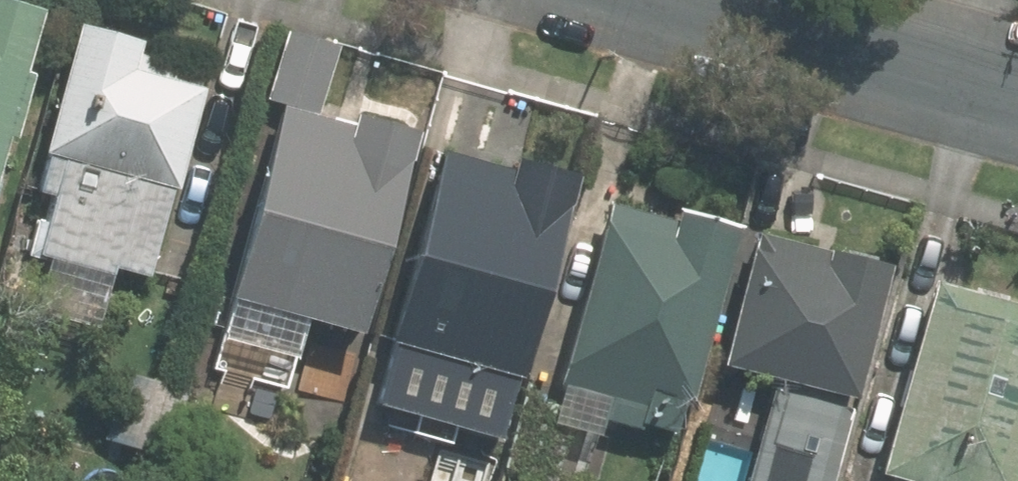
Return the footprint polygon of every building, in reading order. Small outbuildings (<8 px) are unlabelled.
[(0,2),(0,159),(7,135),(14,137),(31,74),(22,72),(38,13),(0,2)] [(142,40),(76,22),(40,154),(45,155),(35,192),(51,196),(44,221),(35,218),(26,252),(111,275),(113,268),(147,277),(170,191),(173,192),(207,69),(139,51),(142,40)] [(334,44),(284,30),(265,96),(315,110),(334,44)] [(349,123),(278,103),(224,297),(230,299),(212,366),(283,386),(302,319),(357,334),(414,127),(352,110),(349,123)] [(511,169),(442,149),(364,413),(497,452),(578,175),(514,157),(511,169)] [(671,219),(606,200),(555,382),(605,396),(599,417),(636,427),(637,423),(677,433),(735,225),(675,208),(671,219)] [(757,220),(715,368),(771,383),(743,480),(826,480),(885,268),(816,249),(819,238),(757,220)] [(929,281),(878,473),(906,480),(1017,480),(1017,305),(929,281)] [(190,388),(119,368),(100,437),(171,457),(190,388)] [(520,394),(498,466),(549,480),(552,480),(574,410),(520,394)]
